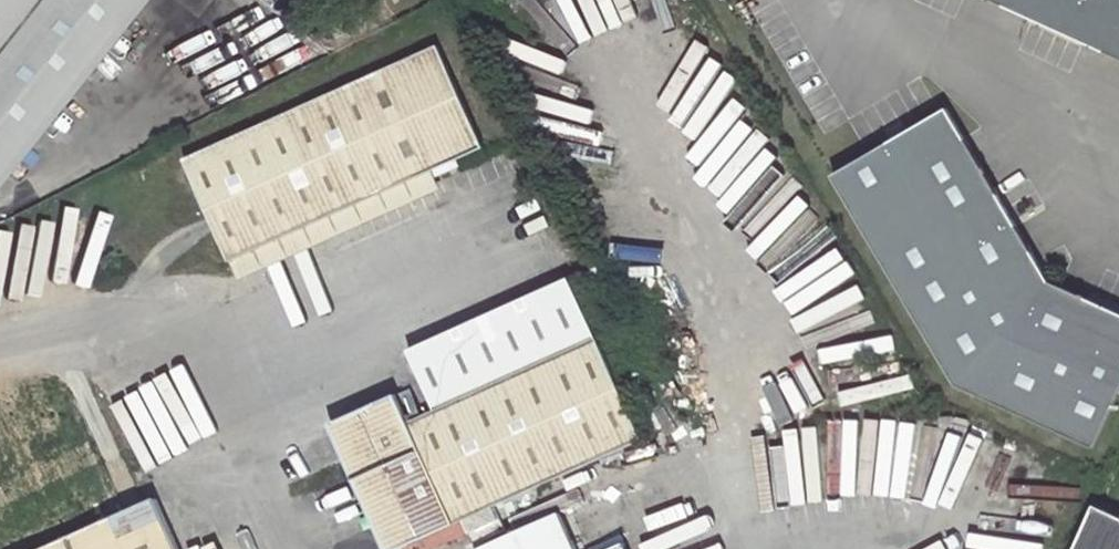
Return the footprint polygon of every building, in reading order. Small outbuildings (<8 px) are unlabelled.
[(150,0),(0,0),(0,190),(150,0)] [(412,0),(386,0),(393,14),(414,3),(412,0)] [(1118,56),(1118,0),(995,0),(1118,56)] [(437,48),(185,161),(236,274),(488,161),(437,48)] [(830,174),(951,381),(1093,444),(1118,388),(1118,313),(1047,280),(944,107),(830,174)] [(642,444),(597,340),(573,283),(413,353),(437,411),(408,424),(372,440),(375,448),(352,458),(392,548),(403,548),(642,444)] [(339,429),(352,458),(375,448),(372,440),(408,424),(400,401),(339,429)] [(44,548),(177,548),(155,499),(44,548)] [(1097,506),(1078,548),(1118,548),(1118,516),(1097,506)] [(615,537),(589,548),(620,548),(615,537)]
